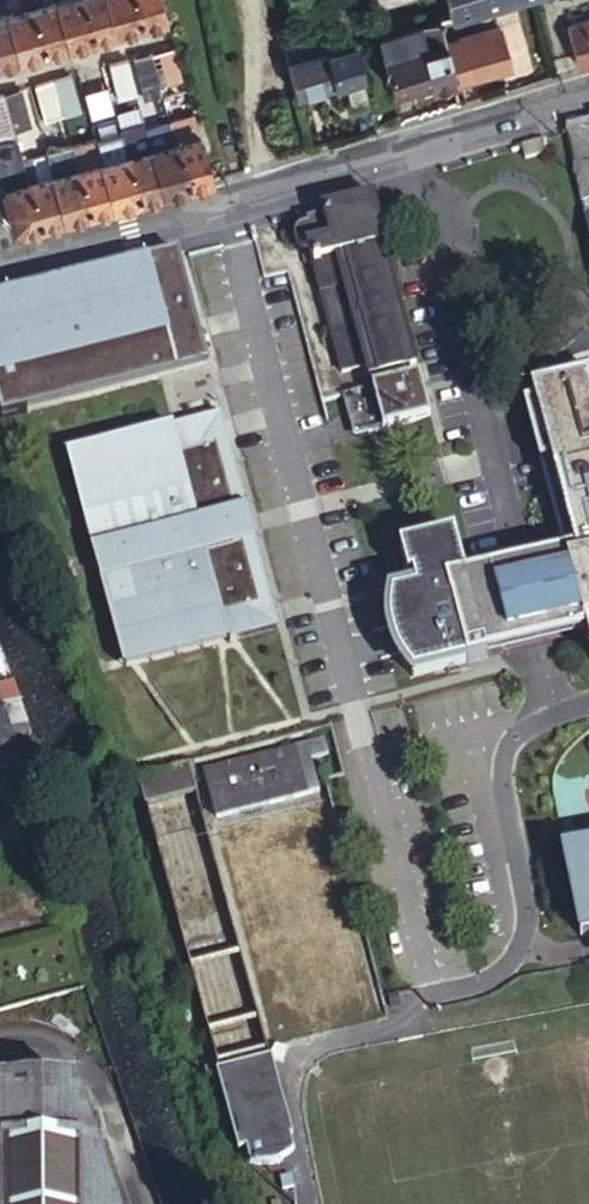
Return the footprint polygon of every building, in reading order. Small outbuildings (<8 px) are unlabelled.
[(18,56),(39,50),(25,0),(14,0),(17,9),(5,12),(18,56)] [(39,50),(65,43),(52,0),(25,0),(39,50)] [(79,0),(52,0),(65,43),(90,37),(79,0)] [(90,37),(113,30),(105,0),(79,0),(90,37)] [(131,0),(105,0),(113,30),(138,24),(131,0)] [(159,0),(131,0),(138,24),(164,17),(159,0)] [(449,15),(501,0),(445,0),(449,15)] [(18,56),(5,12),(0,14),(0,61),(18,56)] [(392,30),(376,35),(390,86),(427,76),(429,87),(453,80),(442,41),(437,18),(420,23),(425,42),(397,49),(392,30)] [(588,59),(588,18),(568,23),(578,62),(588,59)] [(442,41),(453,80),(506,65),(495,26),(442,41)] [(285,60),(324,50),(319,32),(280,42),(285,60)] [(359,73),(351,42),(324,50),(332,80),(359,73)] [(180,74),(172,45),(159,48),(167,78),(180,74)] [(333,85),(332,80),(324,50),(285,60),(294,96),(333,85)] [(139,92),(159,87),(149,51),(129,56),(139,92)] [(117,92),(133,88),(124,58),(108,62),(117,92)] [(50,78),(60,113),(76,109),(66,74),(50,78)] [(42,117),(60,113),(50,78),(33,83),(42,117)] [(22,85),(1,90),(11,126),(32,121),(22,85)] [(101,136),(119,132),(107,88),(89,93),(101,136)] [(14,225),(22,229),(37,225),(12,129),(11,126),(1,90),(0,91),(0,176),(14,225)] [(187,184),(210,178),(192,115),(169,121),(187,184)] [(161,191),(187,184),(169,121),(144,128),(161,191)] [(575,168),(588,164),(588,123),(567,129),(575,168)] [(12,129),(37,225),(63,218),(45,155),(34,158),(25,126),(12,129)] [(137,198),(161,191),(144,128),(130,131),(130,129),(119,132),(120,135),(137,198)] [(101,161),(113,204),(137,198),(120,135),(95,141),(101,161)] [(524,162),(547,155),(543,141),(521,148),(524,162)] [(70,147),(88,211),(113,204),(101,161),(87,165),(84,153),(80,154),(78,145),(70,147)] [(45,155),(63,218),(88,211),(70,147),(45,155)] [(586,217),(588,216),(588,164),(575,168),(586,217)] [(385,240),(373,198),(322,212),(324,217),(309,220),(312,228),(304,230),(301,231),(299,232),(297,234),(296,236),(295,241),(295,244),(295,246),(296,248),(299,251),(300,252),(303,253),(311,254),(314,264),(344,377),(367,371),(369,380),(416,367),(386,260),(381,242),(385,240)] [(7,431),(32,423),(29,414),(210,361),(180,258),(0,310),(0,407),(7,431)] [(533,385),(535,398),(527,399),(538,453),(560,550),(462,571),(451,529),(397,541),(404,571),(414,569),(417,582),(387,589),(383,602),(383,615),(383,622),(385,634),(390,648),(398,661),(404,667),(465,655),(577,631),(584,663),(588,661),(588,373),(533,385)] [(418,376),(357,394),(371,446),(433,429),(418,376)] [(356,450),(371,446),(357,394),(342,398),(356,450)] [(231,630),(124,660),(128,674),(282,632),(223,417),(70,459),(71,465),(177,436),(182,453),(224,441),(243,513),(228,518),(236,544),(251,541),(270,610),(228,622),(231,630)] [(71,465),(124,660),(231,630),(228,622),(270,610),(251,541),(236,544),(228,518),(243,513),(224,441),(182,453),(177,436),(71,465)] [(32,732),(27,713),(6,719),(0,721),(0,758),(16,753),(10,731),(23,727),(25,735),(32,732)] [(327,741),(208,772),(220,818),(322,792),(314,759),(331,755),(327,741)] [(192,771),(142,784),(231,1124),(236,1122),(248,1169),(250,1170),(253,1170),(260,1170),(262,1170),(265,1169),(268,1168),(272,1167),(276,1165),(279,1162),(277,1154),(288,1151),(280,1105),(192,771)] [(326,805),(221,831),(272,1039),(377,1012),(326,805)] [(567,865),(580,930),(588,928),(588,858),(567,865)] [(77,1091),(0,1092),(0,1203),(116,1203),(77,1091)] [(290,1178),(278,1181),(281,1193),(293,1190),(290,1178)]
